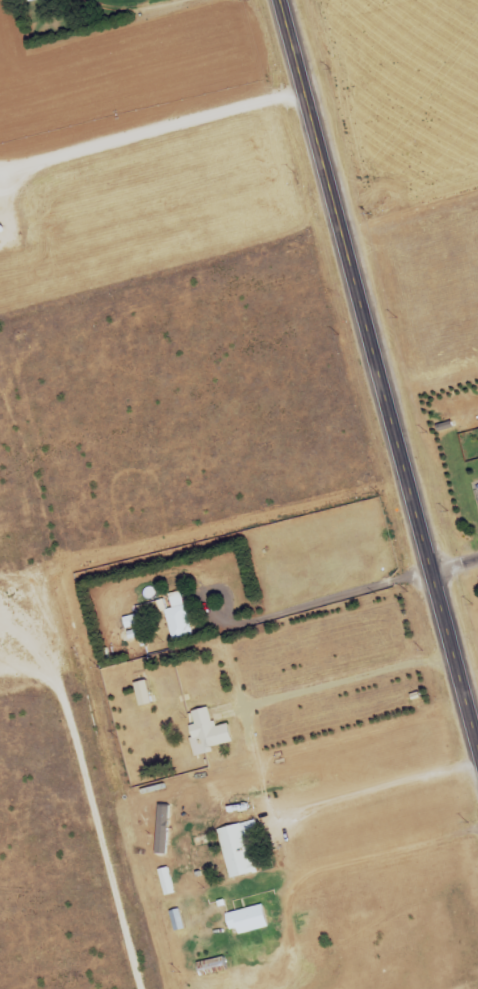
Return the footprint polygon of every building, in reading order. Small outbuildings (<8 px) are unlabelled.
[(192,633),(181,594),(169,597),(172,606),(164,609),(162,600),(158,601),(168,639),(192,633)] [(233,743),(228,723),(213,726),(208,706),(188,712),(196,740),(199,739),(202,751),(233,743)] [(216,829),(229,879),(258,872),(251,843),(260,841),(255,819),(216,829)] [(173,893),(169,867),(160,869),(164,895),(173,893)] [(226,914),(230,931),(269,922),(264,904),(226,914)] [(169,911),(175,931),(185,928),(179,908),(169,911)] [(200,976),(226,970),(223,957),(197,963),(200,976)]
